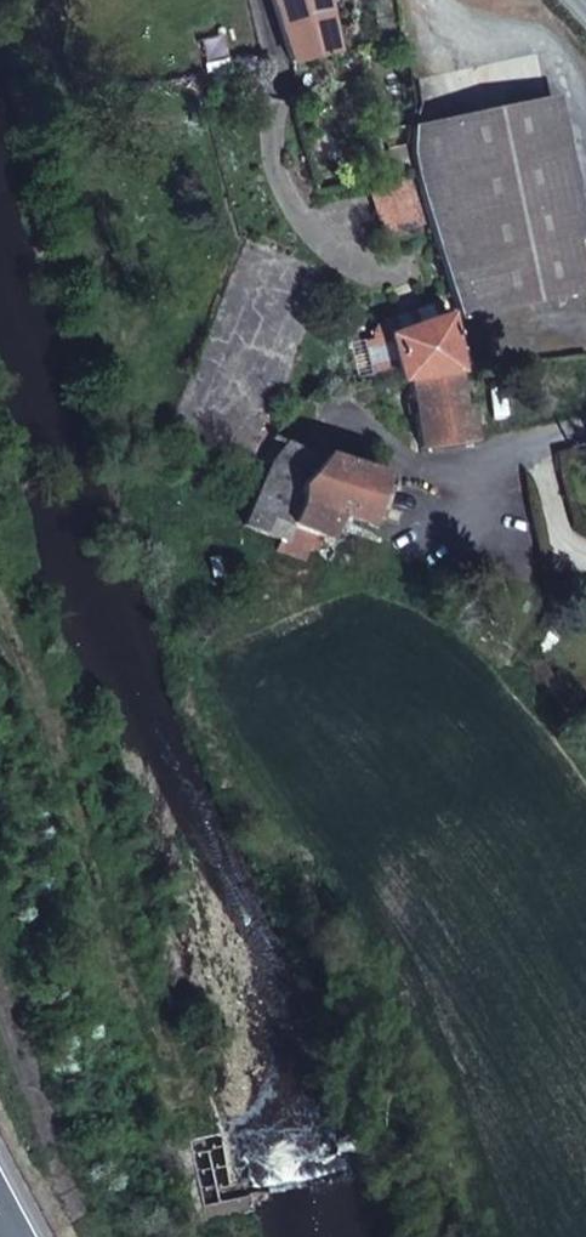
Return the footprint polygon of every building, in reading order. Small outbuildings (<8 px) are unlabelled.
[(291,62),(333,51),(324,0),(272,0),(291,62)] [(411,128),(409,153),(414,171),(456,317),(456,319),(585,292),(585,240),(580,242),(551,98),(411,128)] [(411,128),(411,124),(381,131),(391,176),(414,171),(409,153),(411,128)] [(426,227),(413,177),(373,188),(386,237),(426,227)] [(410,379),(456,372),(454,364),(446,317),(445,316),(415,327),(410,311),(383,318),(373,324),(369,333),(369,341),(370,343),(362,345),(370,372),(395,367),(399,381),(410,379)] [(470,360),(457,320),(456,319),(456,317),(446,317),(454,364),(470,360)] [(462,412),(456,376),(456,372),(410,379),(421,450),(467,444),(462,412)] [(474,443),(469,411),(462,412),(467,444),(474,443)] [(380,477),(322,459),(315,461),(273,437),(271,440),(284,449),(267,465),(265,469),(244,524),(281,538),(277,547),(306,558),(309,547),(318,550),(323,538),(328,540),(337,516),(365,526),(380,477)]
